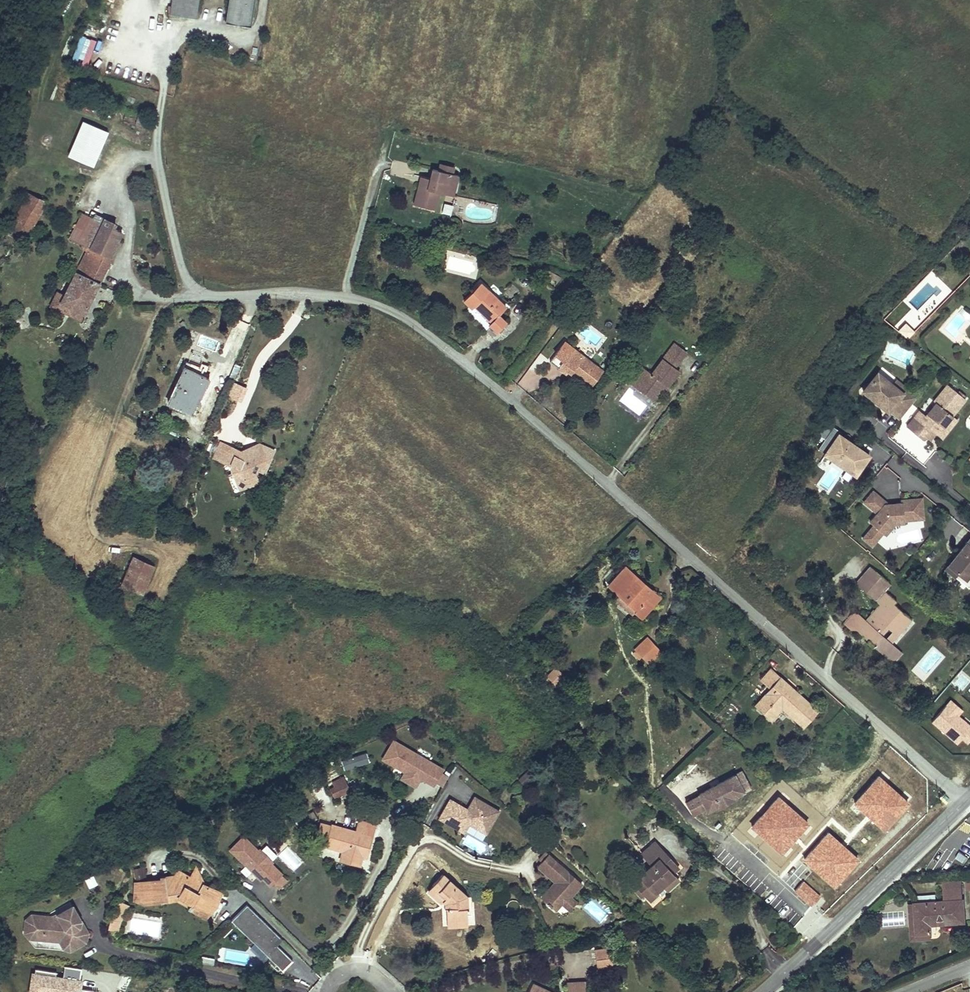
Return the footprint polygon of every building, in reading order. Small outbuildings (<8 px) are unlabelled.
[(171,14),(195,19),(198,0),(173,0),(171,14)] [(226,23),(250,26),(254,0),(230,0),(226,23)] [(87,68),(97,42),(83,36),(73,62),(87,68)] [(82,123),(70,155),(95,165),(108,132),(82,123)] [(454,167),(440,164),(438,171),(452,175),(454,167)] [(419,184),(414,205),(435,210),(439,193),(453,197),(458,176),(452,175),(438,171),(432,170),(430,179),(428,186),(419,184)] [(430,179),(420,177),(419,184),(428,186),(430,179)] [(28,194),(9,230),(18,235),(36,198),(28,194)] [(36,198),(18,235),(26,239),(46,204),(36,198)] [(444,203),(442,213),(451,216),(454,206),(444,203)] [(491,210),(468,209),(468,219),(490,221),(491,210)] [(82,214),(70,239),(85,246),(84,249),(86,250),(64,296),(61,302),(69,306),(73,312),(78,311),(85,314),(122,234),(82,214)] [(951,257),(957,262),(964,253),(957,248),(951,257)] [(473,291),(463,301),(472,308),(474,306),(491,323),(489,325),(497,332),(506,323),(498,316),(505,308),(487,291),(480,298),(473,291)] [(51,308),(80,322),(85,314),(78,311),(73,312),(69,306),(61,302),(64,296),(58,293),(51,308)] [(677,301),(671,309),(678,314),(684,306),(677,301)] [(892,328),(899,320),(892,315),(886,323),(892,328)] [(649,371),(639,385),(656,398),(663,388),(667,383),(671,387),(683,371),(679,367),(689,354),(676,344),(653,374),(649,371)] [(563,351),(551,365),(560,372),(563,368),(591,390),(603,375),(574,352),(571,357),(563,351)] [(186,362),(168,403),(191,414),(206,380),(200,377),(204,368),(186,362)] [(644,367),(633,381),(639,385),(649,371),(644,367)] [(884,369),(879,374),(892,384),(896,379),(884,369)] [(891,407),(902,416),(917,397),(906,388),(902,393),(878,373),(863,391),(888,411),(891,407)] [(667,383),(663,388),(669,394),(673,388),(671,387),(667,383)] [(919,411),(906,427),(920,439),(923,435),(926,438),(930,434),(932,435),(934,433),(941,439),(947,431),(943,427),(952,416),(965,400),(963,399),(965,397),(959,392),(958,394),(947,385),(933,402),(935,404),(925,416),(919,411)] [(902,416),(891,407),(888,411),(898,420),(902,416)] [(952,416),(943,427),(947,431),(957,420),(952,416)] [(824,440),(833,428),(826,423),(818,436),(824,440)] [(852,445),(847,442),(839,436),(841,433),(833,428),(824,440),(818,450),(826,455),(835,462),(840,455),(850,462),(846,469),(855,475),(868,456),(852,445)] [(224,443),(216,460),(225,465),(233,447),(224,443)] [(242,451),(233,447),(225,465),(232,467),(240,486),(247,483),(249,488),(259,484),(256,476),(257,472),(260,465),(267,468),(274,452),(260,446),(254,460),(244,456),(242,451)] [(260,446),(242,451),(244,456),(254,460),(260,446)] [(846,469),(850,462),(840,455),(835,462),(836,462),(846,469)] [(267,468),(260,465),(257,472),(264,475),(267,468)] [(247,483),(240,486),(242,492),(249,488),(247,483)] [(923,520),(921,499),(901,501),(901,504),(895,505),(895,507),(888,508),(888,505),(884,502),(873,492),(863,504),(877,515),(870,523),(874,526),(863,540),(872,548),(883,534),(886,536),(894,525),(903,525),(903,522),(923,520)] [(949,566),(966,580),(969,575),(969,540),(949,566)] [(134,558),(121,585),(142,595),(154,567),(134,558)] [(945,570),(967,588),(969,585),(969,583),(966,580),(949,566),(945,570)] [(626,567),(609,586),(636,611),(635,613),(640,618),(651,605),(645,599),(651,591),(626,567)] [(856,613),(846,625),(851,630),(857,631),(866,638),(868,636),(871,638),(867,642),(874,648),(875,646),(885,655),(893,646),(877,631),(883,624),(897,636),(911,620),(894,605),(897,601),(883,590),(888,584),(868,567),(862,574),(874,584),(866,593),(879,605),(865,621),(856,613)] [(862,574),(854,583),(866,593),(874,584),(862,574)] [(651,591),(645,599),(651,605),(658,597),(651,591)] [(645,640),(633,652),(640,659),(652,647),(645,640)] [(893,646),(885,655),(895,663),(903,654),(893,646)] [(652,647),(640,659),(647,665),(659,653),(652,647)] [(555,669),(548,677),(560,688),(567,681),(555,669)] [(771,689),(756,706),(771,720),(782,708),(803,726),(816,711),(793,691),(790,694),(783,688),(787,685),(772,671),(762,681),(771,689)] [(793,691),(787,685),(783,688),(790,694),(793,691)] [(428,762),(393,742),(382,760),(404,773),(418,781),(420,779),(421,777),(425,779),(426,783),(433,787),(443,770),(428,762)] [(446,771),(438,785),(442,788),(450,774),(446,771)] [(418,781),(404,773),(401,780),(415,788),(418,781)] [(741,773),(734,777),(743,794),(750,790),(741,773)] [(699,797),(685,804),(691,816),(705,809),(707,812),(717,807),(718,810),(733,802),(732,799),(743,794),(734,777),(698,796),(699,797)] [(341,785),(330,791),(334,798),(345,793),(341,785)] [(486,833),(499,811),(475,797),(470,806),(473,808),(471,811),(468,809),(450,799),(439,818),(464,832),(469,823),(486,833)] [(330,826),(319,823),(315,837),(326,841),(325,846),(341,851),(339,859),(360,865),(361,858),(365,844),(371,846),(373,837),(368,835),(370,827),(357,823),(355,831),(330,824),(330,826)] [(486,833),(469,823),(465,830),(482,840),(486,833)] [(283,875),(271,864),(273,862),(261,850),(259,852),(244,837),(231,850),(258,877),(260,876),(264,879),(271,887),(283,875)] [(262,848),(275,859),(279,854),(266,843),(262,848)] [(371,846),(365,844),(361,858),(367,860),(371,846)] [(639,874),(628,886),(641,897),(643,895),(651,902),(657,895),(655,893),(663,885),(668,891),(678,880),(672,874),(668,871),(674,865),(651,844),(641,856),(652,866),(641,877),(639,874)] [(542,861),(549,854),(546,852),(540,859),(542,861)] [(571,896),(582,884),(549,854),(542,861),(538,866),(555,882),(544,894),(548,896),(545,900),(548,903),(548,904),(551,907),(552,906),(556,910),(569,896),(570,897),(571,896)] [(144,865),(133,868),(135,878),(146,875),(144,865)] [(674,865),(668,871),(672,874),(678,868),(674,865)] [(197,866),(190,878),(189,881),(194,884),(196,880),(205,885),(197,866)] [(135,884),(137,893),(143,893),(145,901),(145,904),(162,903),(161,899),(178,897),(192,906),(190,909),(206,917),(216,905),(220,893),(205,885),(196,880),(194,884),(189,881),(190,878),(181,873),(178,878),(174,876),(161,878),(161,880),(135,884)] [(443,874),(428,891),(441,903),(442,901),(445,905),(446,922),(446,927),(467,926),(467,921),(466,908),(468,908),(467,897),(443,874)] [(917,903),(913,903),(916,934),(931,933),(930,924),(965,922),(961,882),(942,883),(943,901),(935,901),(935,895),(916,896),(917,903)] [(137,893),(135,893),(134,900),(145,901),(143,893),(137,893)] [(565,917),(578,902),(571,896),(570,897),(569,896),(556,910),(565,917)] [(161,899),(162,903),(176,901),(190,909),(192,906),(178,897),(161,899)] [(126,906),(117,900),(107,916),(108,927),(118,930),(116,919),(126,906)] [(916,934),(913,903),(908,903),(911,940),(931,939),(931,933),(916,934)] [(232,920),(282,970),(292,961),(277,946),(282,940),(247,905),(232,920)] [(87,934),(72,907),(49,920),(45,917),(31,915),(25,920),(24,933),(29,939),(36,939),(38,937),(42,937),(44,940),(59,941),(62,947),(72,942),(75,947),(85,942),(87,934)] [(75,947),(72,942),(62,947),(63,949),(70,951),(75,947)] [(609,949),(594,951),(596,969),(613,967),(609,949)] [(205,955),(204,961),(215,963),(216,957),(205,955)] [(32,991),(92,991),(78,989),(81,969),(64,967),(63,977),(55,976),(56,973),(35,970),(32,991)] [(585,982),(566,983),(567,991),(586,991),(585,982)]
